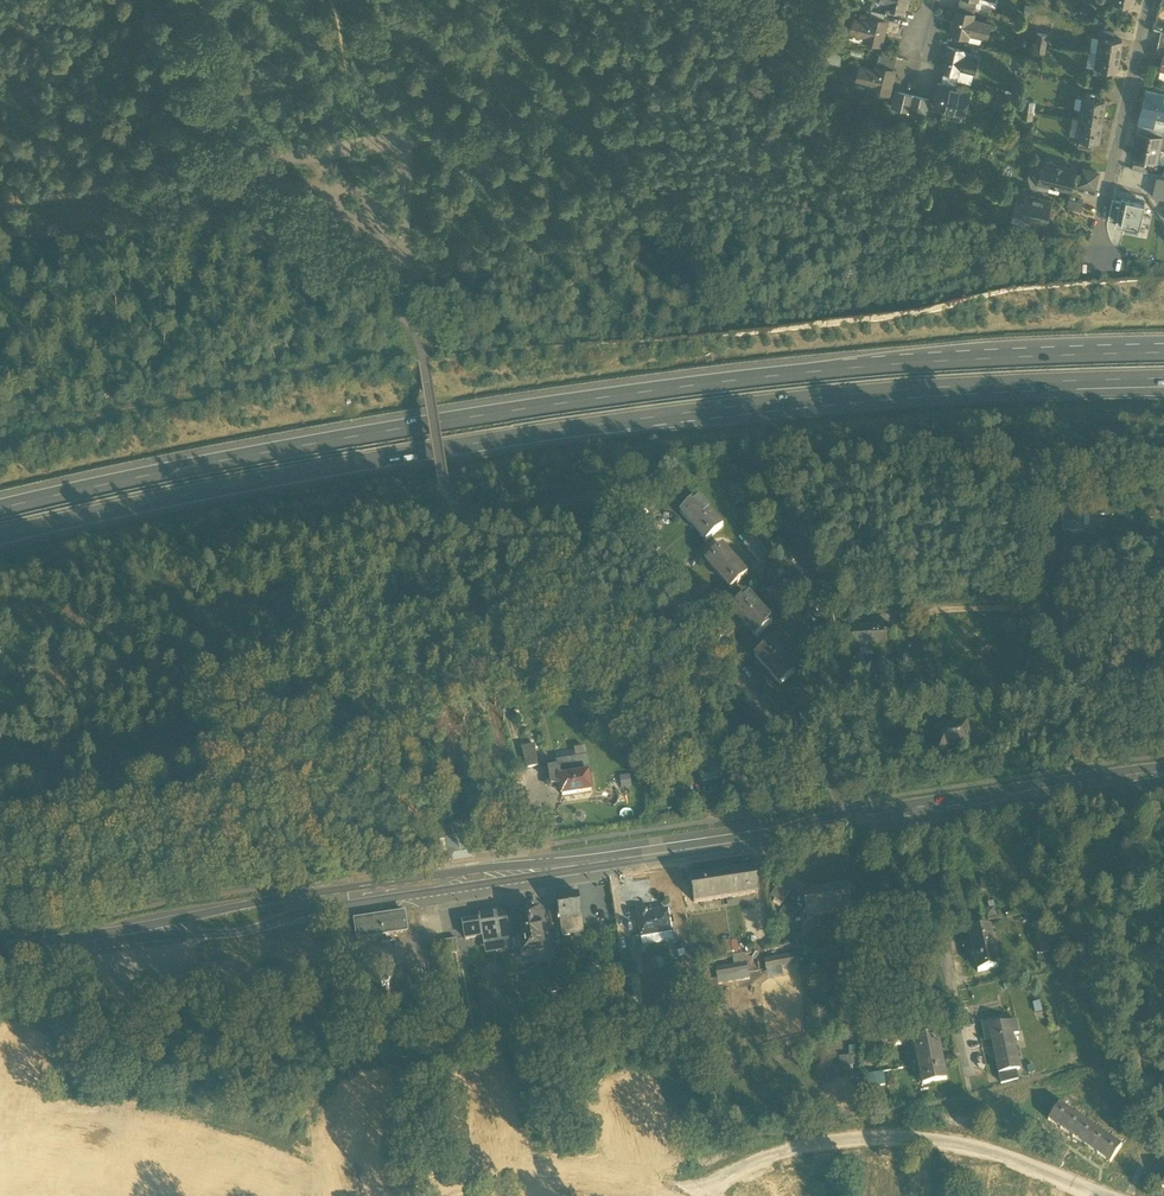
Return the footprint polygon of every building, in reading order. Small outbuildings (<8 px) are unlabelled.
[(903,9),(906,0),(887,0),(886,5),(902,9),(903,9)] [(1111,9),(1126,11),(1128,3),(1112,0),(1111,9)] [(973,12),(975,5),(959,1),(957,7),(973,12)] [(886,5),(884,11),(885,12),(900,15),(902,9),(886,5)] [(968,30),(985,34),(989,21),(972,17),(973,12),(957,7),(956,7),(950,29),(967,34),(968,30)] [(884,18),(885,12),(884,11),(871,8),(870,15),(884,18)] [(863,38),(881,42),(887,19),(884,18),(870,15),(868,20),(854,17),(851,29),(865,33),(863,38)] [(1101,34),(1115,36),(1116,28),(1103,26),(1101,34)] [(1045,29),(1043,41),(1054,43),(1056,31),(1045,29)] [(1101,34),(1099,50),(1119,53),(1121,37),(1115,36),(1101,34)] [(1053,51),(1054,43),(1043,41),(1042,50),(1053,51)] [(944,68),(958,72),(960,67),(973,70),(976,57),(963,54),(964,49),(946,44),(940,68),(944,68)] [(877,63),(893,67),(896,53),(880,49),(877,63)] [(1116,68),(1119,53),(1099,50),(1097,65),(1109,67),(1116,68)] [(871,86),(888,91),(894,68),(893,67),(877,63),(875,69),(859,65),(856,77),(872,81),(871,86)] [(944,68),(943,75),(957,78),(958,72),(944,68)] [(955,85),(957,78),(943,75),(941,82),(955,85)] [(932,104),(949,108),(950,104),(964,107),(967,94),(954,91),(955,85),(941,82),(938,81),(932,104)] [(954,91),(967,94),(969,89),(955,85),(954,91)] [(1085,95),(1098,97),(1100,87),(1087,85),(1085,95)] [(892,103),(908,107),(912,92),(896,88),(892,103)] [(1147,88),(1143,101),(1144,101),(1142,110),(1153,113),(1153,111),(1161,113),(1161,111),(1163,112),(1163,92),(1147,88)] [(928,96),(912,92),(908,107),(924,111),(928,96)] [(1073,105),(1081,106),(1083,107),(1085,96),(1075,94),(1073,105)] [(1079,115),(1082,115),(1102,119),(1106,98),(1098,97),(1085,95),(1085,96),(1083,107),(1081,106),(1079,115)] [(1023,97),(1022,106),(1034,108),(1035,98),(1023,97)] [(964,107),(950,104),(949,108),(948,114),(961,117),(964,107)] [(1033,117),(1034,108),(1022,106),(1020,115),(1033,117)] [(1152,125),(1163,128),(1163,112),(1161,111),(1161,113),(1153,111),(1153,113),(1142,110),(1141,114),(1154,117),(1152,125)] [(1141,114),(1139,122),(1152,125),(1154,117),(1141,114)] [(1098,139),(1102,119),(1082,115),(1080,126),(1078,126),(1076,135),(1092,138),(1098,139)] [(1151,132),(1152,125),(1139,122),(1138,129),(1139,129),(1151,132)] [(1162,135),(1163,128),(1152,125),(1151,132),(1162,135)] [(1132,154),(1152,159),(1155,147),(1159,148),(1162,135),(1151,132),(1139,129),(1136,142),(1135,141),(1132,154)] [(1074,143),(1091,146),(1092,138),(1076,135),(1074,143)] [(1152,159),(1163,161),(1163,157),(1163,149),(1159,148),(1155,147),(1152,159)] [(1070,184),(1073,170),(1070,169),(1071,166),(1043,159),(1038,179),(1049,182),(1059,185),(1065,186),(1066,183),(1070,184)] [(1078,181),(1094,186),(1098,170),(1082,166),(1078,181)] [(1151,193),(1163,197),(1163,177),(1156,175),(1151,193)] [(1049,182),(1038,179),(1036,186),(1047,189),(1047,188),(1049,182)] [(1049,182),(1047,188),(1058,191),(1059,185),(1049,182)] [(1044,220),(1048,208),(1047,208),(1050,198),(1026,191),(1020,213),(1031,216),(1044,220)] [(1066,204),(1081,208),(1083,199),(1069,196),(1066,204)] [(1116,219),(1120,198),(1112,196),(1107,217),(1115,219),(1116,219)] [(1116,219),(1124,221),(1123,226),(1123,228),(1137,231),(1144,201),(1121,196),(1120,198),(1116,219)] [(1029,223),(1031,216),(1020,213),(1018,220),(1029,223)] [(682,511),(707,541),(724,526),(699,497),(682,511)] [(1062,532),(1083,532),(1083,515),(1083,513),(1082,513),(1062,513),(1062,532)] [(745,542),(766,567),(776,558),(755,534),(745,542)] [(1098,545),(1112,545),(1112,536),(1098,536),(1098,545)] [(707,560),(732,588),(749,573),(724,545),(707,560)] [(731,607),(757,636),(773,621),(747,593),(731,607)] [(785,610),(790,615),(803,604),(798,598),(785,610)] [(790,626),(803,643),(813,635),(799,618),(790,626)] [(872,627),(853,628),(854,649),(873,648),(893,646),(892,626),(872,627)] [(758,651),(780,681),(798,668),(775,638),(758,651)] [(938,750),(944,749),(945,751),(947,752),(949,752),(961,750),(963,749),(964,748),(964,746),(968,746),(966,721),(951,723),(951,727),(936,728),(938,750)] [(833,734),(836,742),(849,738),(846,730),(833,734)] [(522,748),(527,768),(538,766),(535,745),(522,748)] [(778,760),(783,766),(793,757),(789,751),(778,760)] [(560,782),(562,796),(563,796),(581,793),(582,793),(591,791),(589,774),(586,758),(558,763),(559,768),(549,770),(551,784),(560,782)] [(700,770),(702,782),(720,778),(717,766),(700,770)] [(518,783),(506,786),(507,792),(519,789),(518,783)] [(520,793),(508,796),(513,814),(516,813),(525,810),(520,793)] [(525,810),(516,813),(519,825),(531,822),(528,810),(525,810)] [(439,832),(441,845),(448,844),(447,842),(446,831),(439,832)] [(449,850),(450,859),(460,857),(472,855),(470,847),(469,839),(447,842),(448,844),(449,850)] [(691,879),(694,903),(758,893),(755,869),(691,879)] [(771,895),(784,902),(790,890),(778,883),(771,895)] [(803,892),(807,916),(851,909),(848,886),(803,892)] [(560,920),(562,932),(575,930),(573,918),(582,917),(579,895),(557,898),(560,920)] [(780,911),(792,918),(800,907),(788,899),(780,911)] [(519,939),(521,956),(546,953),(539,911),(530,912),(530,909),(480,917),(480,920),(463,922),(466,939),(484,936),(485,944),(519,939)] [(637,912),(641,937),(664,933),(664,934),(672,933),(670,921),(668,911),(647,914),(646,910),(637,912)] [(405,912),(388,915),(391,934),(408,931),(405,912)] [(358,939),(391,934),(388,915),(355,920),(358,939)] [(1034,923),(1041,954),(1051,952),(1044,921),(1034,923)] [(969,933),(978,972),(999,968),(990,928),(969,933)] [(444,941),(447,955),(459,953),(457,939),(444,941)] [(813,952),(815,962),(839,957),(837,948),(813,952)] [(764,960),(766,970),(797,965),(796,955),(764,960)] [(716,969),(717,979),(749,973),(747,963),(716,969)] [(989,1027),(999,1074),(1020,1070),(1013,1036),(1019,1034),(1016,1021),(989,1027)] [(914,1040),(923,1086),(947,1082),(938,1036),(914,1040)] [(999,1074),(1001,1082),(1021,1078),(1020,1070),(999,1074)] [(864,1074),(864,1086),(885,1085),(884,1073),(864,1074)] [(482,1138),(494,1136),(488,1089),(477,1090),(479,1113),(472,1114),(475,1133),(482,1132),(482,1138)] [(1110,1163),(1122,1145),(1057,1104),(1046,1123),(1110,1163)]
